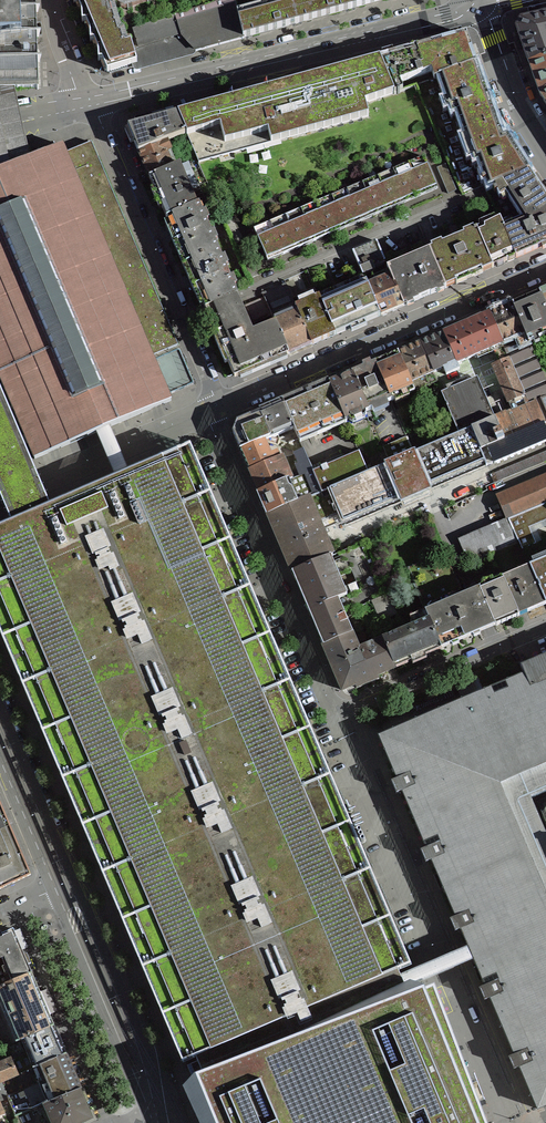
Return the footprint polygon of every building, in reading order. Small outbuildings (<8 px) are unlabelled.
[(13,90),(13,89),(17,89),(17,90),(17,89),(37,88),(37,89),(38,89),(38,88),(38,62),(39,62),(39,60),(38,60),(37,50),(38,50),(37,50),(37,46),(38,46),(37,46),(37,37),(38,37),(38,35),(37,36),(36,23),(36,12),(38,12),(38,11),(36,11),(36,5),(36,4),(36,0),(0,0),(0,92),(13,90)] [(131,65),(137,63),(133,51),(139,49),(134,30),(214,5),(212,0),(73,0),(74,3),(76,3),(81,17),(82,22),(84,22),(90,36),(90,42),(92,41),(98,55),(98,61),(100,61),(105,72),(107,71),(107,72),(109,72),(109,73),(132,67),(131,65)] [(195,51),(243,38),(237,12),(234,0),(230,0),(214,5),(134,30),(139,49),(133,51),(137,63),(137,65),(144,63),(142,57),(146,54),(148,50),(150,45),(181,35),(181,36),(195,51)] [(243,38),(297,24),(291,0),(283,0),(237,12),(243,38)] [(297,24),(350,9),(348,0),(291,0),(297,24)] [(350,9),(385,0),(348,0),(350,9)] [(521,22),(517,30),(529,65),(545,59),(545,16),(521,22)] [(421,47),(431,72),(434,79),(477,64),(475,61),(479,60),(475,51),(472,52),(466,35),(462,36),(461,33),(450,36),(451,39),(421,47)] [(400,83),(431,72),(421,47),(394,55),(392,52),(382,54),(383,58),(380,58),(395,93),(403,91),(400,83)] [(380,58),(177,114),(186,134),(198,162),(368,116),(365,103),(395,93),(380,58)] [(529,65),(540,95),(545,92),(545,59),(529,65)] [(439,139),(496,121),(477,64),(434,79),(416,86),(439,139)] [(28,159),(13,90),(0,92),(0,165),(28,159)] [(177,114),(127,127),(138,152),(167,140),(186,134),(177,114)] [(488,189),(494,186),(529,171),(507,137),(502,138),(496,121),(439,139),(463,195),(486,185),(488,189)] [(167,140),(138,152),(149,179),(173,169),(166,153),(171,150),(167,140)] [(7,457),(13,454),(12,451),(28,445),(34,459),(96,433),(110,427),(129,419),(171,401),(152,356),(178,345),(91,142),(66,153),(62,145),(50,150),(29,159),(28,159),(0,165),(0,460),(7,457)] [(408,163),(422,195),(437,189),(423,157),(408,163)] [(408,163),(393,170),(406,202),(422,195),(408,163)] [(173,169),(149,179),(167,219),(197,206),(180,166),(173,169)] [(406,202),(393,170),(377,176),(391,208),(406,202)] [(494,186),(496,190),(488,193),(499,220),(503,228),(526,219),(529,224),(545,213),(545,197),(532,175),(529,171),(494,186)] [(391,208),(377,176),(362,183),(376,215),(391,208)] [(376,215),(362,183),(347,189),(360,221),(376,215)] [(360,221),(347,189),(331,196),(345,228),(360,221)] [(345,228),(331,196),(316,202),(329,234),(345,228)] [(329,234),(316,202),(300,209),(314,241),(329,234)] [(197,206),(167,219),(186,264),(218,251),(198,205),(197,206)] [(300,209),(285,216),(299,248),(314,241),(300,209)] [(516,258),(545,245),(545,213),(529,224),(526,219),(503,228),(516,258)] [(285,216),(270,222),(283,254),(299,248),(285,216)] [(503,228),(499,220),(476,230),(493,268),(496,266),(496,267),(497,268),(503,266),(503,264),(503,263),(516,258),(503,228)] [(283,254),(270,222),(254,229),(268,261),(283,254)] [(493,268),(476,230),(429,250),(445,288),(456,284),(483,273),(482,272),(493,268)] [(376,242),(353,251),(363,275),(375,270),(373,267),(385,262),(376,242)] [(445,288),(429,250),(387,268),(391,277),(403,306),(406,305),(419,300),(419,299),(430,294),(430,295),(443,289),(445,288)] [(205,309),(237,296),(218,251),(186,264),(205,309)] [(403,306),(391,277),(368,286),(380,316),(403,306)] [(368,286),(366,281),(320,301),(335,335),(350,329),(351,333),(367,326),(365,322),(380,316),(368,286)] [(289,355),(312,345),(295,307),(286,284),(263,293),(265,298),(271,313),(275,322),(289,355)] [(539,293),(538,293),(522,300),(522,301),(517,303),(517,302),(513,304),(525,334),(529,343),(545,335),(545,309),(539,293)] [(239,300),(237,296),(205,309),(234,378),(289,355),(275,322),(253,332),(239,300)] [(312,345),(335,335),(320,301),(318,297),(295,307),(312,345)] [(251,322),(271,313),(265,298),(245,306),(251,322)] [(502,344),(525,334),(513,304),(512,304),(489,314),(502,344)] [(489,314),(464,325),(473,345),(477,355),(492,349),(502,344),(489,314)] [(473,345),(464,325),(443,334),(456,364),(457,363),(477,355),(473,345)] [(456,364),(443,334),(421,344),(433,373),(443,368),(446,375),(460,369),(457,363),(456,364)] [(485,461),(487,466),(487,465),(494,463),(545,441),(545,432),(543,425),(545,424),(545,383),(529,343),(525,334),(502,344),(492,349),(499,365),(493,368),(511,411),(494,418),(477,378),(442,393),(459,434),(471,429),(485,461)] [(433,373),(421,344),(398,353),(414,392),(437,382),(433,373)] [(375,363),(391,401),(414,392),(398,353),(397,354),(397,353),(396,354),(392,356),(391,355),(391,356),(387,358),(386,358),(382,360),(381,360),(381,361),(377,362),(376,362),(375,362),(375,363)] [(352,373),(368,411),(391,401),(375,363),(371,365),(370,362),(362,365),(363,368),(353,373),(352,373)] [(331,382),(330,382),(329,383),(345,421),(368,411),(352,373),(337,379),(336,377),(331,379),(330,380),(330,381),(331,382)] [(329,383),(283,402),(294,429),(298,438),(300,443),(346,423),(345,421),(329,383)] [(294,429),(283,402),(260,412),(271,438),(272,438),(294,429)] [(271,438),(260,412),(254,415),(255,415),(243,420),(237,422),(233,433),(240,450),(263,441),(278,446),(280,440),(272,438),(271,438)] [(96,433),(115,477),(129,471),(110,427),(96,433)] [(483,461),(483,462),(485,461),(471,429),(459,434),(413,453),(390,463),(382,467),(382,466),(375,469),(367,473),(329,489),(340,513),(343,521),(343,522),(344,521),(344,520),(360,513),(361,514),(362,514),(361,513),(383,504),(384,504),(384,503),(400,496),(401,497),(402,497),(403,499),(404,498),(426,488),(426,489),(427,488),(426,486),(427,486),(427,485),(443,478),(443,479),(444,479),(444,478),(466,469),(467,469),(467,468),(483,461)] [(413,453),(406,437),(383,447),(390,463),(413,453)] [(300,443),(298,438),(289,443),(293,454),(303,450),(300,443)] [(263,441),(240,450),(249,472),(278,459),(280,459),(280,458),(277,452),(269,455),(263,441)] [(424,987),(421,980),(417,981),(412,969),(400,974),(398,971),(412,966),(361,848),(189,445),(129,471),(115,477),(35,511),(22,516),(0,526),(0,635),(122,920),(133,946),(183,1063),(196,1058),(197,1061),(187,1065),(193,1080),(197,1078),(195,1073),(410,981),(424,987)] [(322,492),(313,471),(303,450),(293,454),(294,455),(298,464),(295,465),(300,476),(304,474),(313,496),(322,492)] [(329,489),(367,473),(358,452),(357,452),(358,452),(343,459),(344,462),(344,463),(330,469),(328,469),(326,465),(321,467),(321,468),(314,471),(313,471),(322,492),(329,489)] [(13,454),(7,457),(0,460),(22,516),(35,511),(13,454)] [(278,459),(249,472),(252,479),(255,487),(256,486),(259,493),(292,479),(289,471),(284,473),(278,459)] [(258,493),(268,515),(313,496),(304,474),(300,476),(292,479),(259,493),(258,493)] [(535,489),(542,505),(545,504),(545,484),(535,489)] [(322,530),(318,522),(340,513),(329,489),(322,492),(313,496),(268,515),(292,573),(326,558),(341,552),(337,541),(328,545),(322,530)] [(519,541),(522,549),(536,543),(529,527),(545,520),(545,504),(542,505),(509,519),(519,541)] [(338,554),(340,559),(333,562),(339,577),(352,571),(356,582),(343,587),(347,595),(309,611),(323,645),(352,633),(343,611),(352,608),(352,610),(359,607),(359,606),(390,593),(368,541),(338,554)] [(440,565),(435,556),(407,568),(425,610),(442,648),(451,644),(453,646),(459,644),(458,641),(472,635),(474,637),(480,635),(480,632),(488,628),(496,625),(479,587),(471,590),(454,598),(440,565)] [(333,562),(329,563),(326,558),(292,573),(309,611),(347,595),(343,587),(339,577),(333,562)] [(530,566),(545,604),(545,559),(530,566)] [(545,604),(530,566),(502,578),(519,616),(545,604)] [(519,616),(502,578),(479,587),(496,625),(519,616)] [(400,613),(391,593),(374,601),(382,620),(400,613)] [(410,622),(412,626),(383,638),(395,668),(411,661),(413,664),(427,658),(425,655),(442,648),(425,610),(415,615),(416,619),(410,622)] [(352,633),(323,645),(342,690),(346,689),(351,686),(354,689),(356,688),(379,679),(377,676),(395,668),(383,638),(382,637),(374,640),(367,643),(365,639),(356,642),(352,633)] [(520,666),(524,675),(379,737),(397,779),(391,781),(396,794),(402,791),(426,848),(420,850),(426,862),(431,860),(444,890),(443,891),(444,892),(445,892),(456,916),(450,919),(455,931),(461,929),(468,946),(473,959),(485,985),(479,988),(484,1000),(490,998),(514,1054),(508,1056),(514,1069),(519,1066),(538,1109),(545,1105),(545,835),(530,798),(545,792),(545,655),(520,666)] [(5,887),(30,875),(31,875),(26,865),(0,803),(0,890),(5,887)] [(32,973),(28,965),(31,963),(27,954),(24,955),(13,929),(2,934),(0,931),(0,932),(0,987),(32,973)] [(473,959),(468,946),(412,969),(417,981),(421,980),(473,959)] [(54,1025),(32,973),(0,987),(0,1048),(21,1039),(54,1025)] [(215,1122),(479,1122),(424,987),(410,981),(195,1073),(197,1078),(197,1079),(215,1122)] [(59,1035),(58,1036),(54,1025),(21,1039),(25,1047),(27,1052),(12,1059),(18,1074),(40,1065),(66,1054),(66,1053),(61,1043),(62,1043),(59,1035)] [(16,1115),(81,1088),(66,1054),(40,1065),(43,1071),(32,1076),(35,1082),(37,1081),(38,1083),(8,1096),(7,1096),(8,1098),(16,1115)] [(18,1074),(12,1059),(11,1059),(11,1058),(6,1060),(0,1062),(0,1102),(8,1098),(7,1096),(2,1084),(2,1081),(18,1074)] [(94,1120),(97,1119),(92,1110),(90,1110),(81,1088),(16,1115),(19,1122),(88,1122),(94,1120)]
